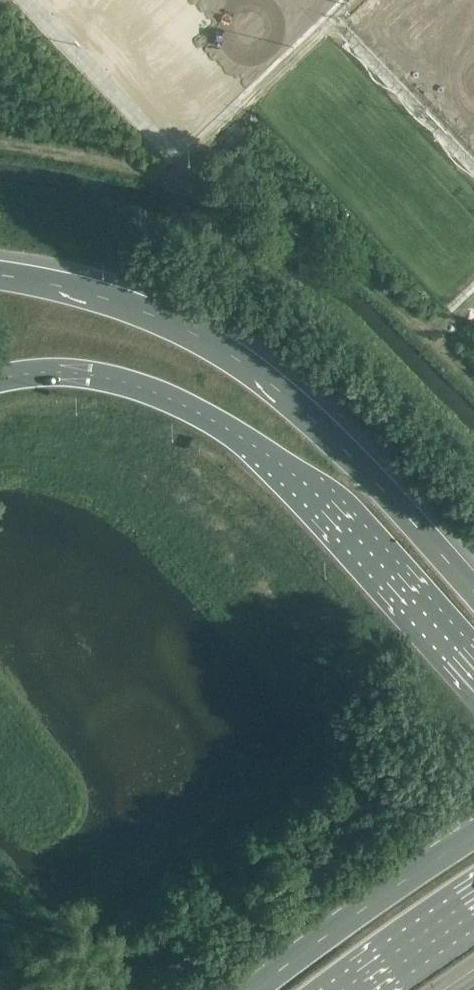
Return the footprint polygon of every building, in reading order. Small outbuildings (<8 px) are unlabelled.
[(320,14),(336,0),(308,0),(320,14)]
